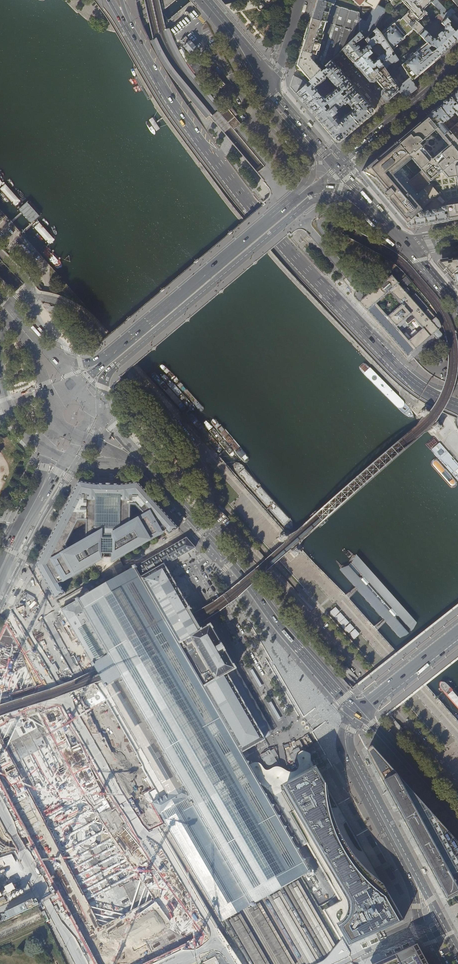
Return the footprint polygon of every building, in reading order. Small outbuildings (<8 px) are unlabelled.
[(334,5),(318,0),(317,0),(314,8),(311,18),(359,33),(359,12),(334,5)] [(390,3),(392,1),(390,0),(365,0),(359,6),(359,12),(359,33),(363,38),(364,39),(365,40),(368,37),(373,32),(376,29),(390,3)] [(430,3),(430,2),(431,1),(430,0),(390,0),(392,1),(390,3),(394,8),(399,3),(400,3),(402,1),(410,10),(408,11),(408,13),(402,17),(413,28),(418,34),(424,29),(418,22),(418,23),(417,22),(426,14),(426,12),(423,9),(430,3)] [(431,1),(438,8),(442,13),(447,18),(447,19),(448,19),(454,14),(457,10),(457,0),(451,0),(456,5),(452,9),(451,8),(446,13),(444,11),(446,10),(437,0),(434,0),(430,0),(431,1)] [(436,18),(442,13),(438,8),(432,14),(436,18)] [(145,9),(139,12),(142,19),(148,17),(145,9)] [(447,18),(442,13),(436,18),(441,23),(442,22),(447,18)] [(454,14),(448,19),(450,22),(450,23),(457,30),(457,31),(457,17),(454,14)] [(412,29),(413,28),(402,17),(400,20),(399,19),(394,23),(393,23),(391,26),(385,30),(382,34),(381,34),(391,50),(396,46),(395,44),(397,42),(400,39),(401,38),(404,36),(407,33),(412,29)] [(359,33),(311,18),(309,26),(304,41),(301,50),(315,55),(314,59),(323,67),(325,66),(332,60),(341,51),(342,49),(359,33)] [(448,19),(447,19),(443,23),(441,24),(445,28),(445,29),(445,30),(445,31),(443,33),(442,33),(441,33),(438,35),(438,36),(438,37),(436,39),(435,39),(434,38),(433,38),(433,39),(424,29),(418,34),(426,43),(435,52),(436,52),(440,56),(452,46),(455,44),(457,41),(457,31),(457,30),(450,23),(450,22),(448,19)] [(171,50),(177,48),(170,29),(164,31),(171,50)] [(368,37),(365,40),(367,42),(368,44),(370,47),(379,42),(386,52),(385,54),(384,55),(383,54),(377,58),(378,59),(379,61),(382,60),(383,62),(381,63),(382,65),(385,69),(388,66),(388,65),(394,62),(398,60),(398,59),(394,54),(392,56),(391,54),(391,52),(392,51),(391,50),(381,34),(380,33),(376,29),(373,32),(375,34),(375,36),(370,39),(368,37)] [(371,49),(370,47),(368,44),(360,51),(358,49),(359,48),(359,47),(358,46),(357,46),(355,44),(363,38),(359,33),(342,49),(350,58),(354,63),(371,49)] [(197,49),(189,40),(188,41),(186,38),(181,42),(184,45),(183,45),(190,54),(197,49)] [(440,56),(436,52),(435,52),(426,43),(424,45),(421,47),(420,48),(417,50),(413,54),(412,54),(413,55),(411,56),(410,56),(409,55),(407,53),(398,59),(398,60),(401,65),(409,77),(410,78),(412,80),(426,68),(437,59),(440,56)] [(381,63),(379,61),(378,59),(373,62),(370,58),(369,58),(368,58),(368,57),(373,52),(371,49),(354,63),(358,68),(366,77),(382,65),(381,63)] [(322,68),(323,67),(314,59),(315,55),(301,50),(297,62),(296,65),(310,81),(322,68)] [(218,100),(222,97),(227,93),(223,88),(227,85),(218,74),(200,61),(199,64),(194,61),(191,58),(187,61),(192,69),(198,77),(202,73),(216,83),(210,91),(218,100)] [(332,60),(325,66),(326,68),(324,70),(322,68),(310,81),(308,82),(310,84),(309,85),(307,87),(305,85),(296,94),(305,104),(316,117),(344,93),(342,91),(344,90),(346,91),(353,85),(350,82),(347,78),(344,75),(332,60)] [(388,74),(385,69),(382,65),(366,77),(370,82),(373,82),(374,83),(374,85),(374,87),(375,87),(376,89),(378,90),(379,91),(380,91),(381,92),(381,95),(385,99),(388,100),(393,95),(398,91),(397,90),(398,89),(388,74)] [(407,79),(409,77),(401,65),(399,67),(407,79)] [(415,85),(412,80),(410,78),(401,85),(390,73),(388,74),(398,89),(397,90),(398,91),(405,98),(411,93),(417,88),(415,85)] [(295,93),(296,94),(305,85),(306,84),(303,81),(299,78),(293,76),(290,87),(291,88),(295,93)] [(344,93),(316,117),(326,129),(336,141),(340,141),(343,139),(352,131),(356,127),(361,124),(371,115),(372,114),(373,113),(373,109),(358,91),(354,87),(353,85),(346,91),(344,93)] [(455,102),(450,96),(442,103),(439,106),(449,119),(452,116),(452,115),(455,112),(457,116),(457,105),(457,104),(454,106),(452,104),(455,102)] [(217,109),(234,130),(236,128),(240,124),(235,117),(237,115),(227,102),(221,107),(220,107),(218,108),(217,109)] [(436,109),(427,116),(432,121),(434,119),(436,121),(433,123),(443,135),(448,131),(448,130),(442,123),(444,121),(445,122),(449,119),(439,106),(436,109)] [(425,117),(424,119),(404,135),(397,142),(411,158),(420,168),(430,181),(442,171),(443,172),(455,161),(457,160),(457,140),(449,130),(448,130),(448,131),(443,135),(433,123),(432,121),(427,116),(425,117)] [(455,125),(449,130),(457,140),(457,122),(455,125)] [(414,174),(405,164),(411,158),(397,142),(393,144),(390,147),(382,154),(361,172),(362,172),(369,176),(374,179),(378,182),(381,185),(383,187),(385,190),(387,193),(389,197),(390,201),(390,204),(390,205),(396,211),(406,224),(421,210),(438,195),(439,194),(440,193),(430,181),(420,168),(414,174)] [(455,161),(443,172),(448,178),(456,176),(457,188),(457,160),(455,161)] [(387,193),(385,190),(383,187),(381,185),(376,189),(390,205),(390,204),(390,201),(389,197),(387,193)] [(444,202),(445,202),(445,206),(447,215),(448,221),(457,219),(457,193),(452,198),(451,198),(447,201),(440,193),(439,194),(438,195),(440,197),(444,202)] [(27,202),(18,210),(21,213),(31,224),(32,223),(39,216),(27,202)] [(448,221),(447,215),(445,206),(440,206),(440,208),(426,210),(423,212),(421,210),(406,224),(407,225),(409,227),(414,226),(429,224),(431,224),(448,221)] [(38,221),(32,226),(48,244),(54,239),(38,221)] [(297,232),(292,236),(298,242),(303,238),(297,232)] [(457,259),(445,262),(444,262),(443,262),(442,263),(442,265),(442,266),(451,277),(457,285),(457,259)] [(442,335),(438,330),(441,328),(439,321),(415,294),(412,298),(409,295),(410,294),(410,292),(409,292),(409,290),(408,289),(406,288),(404,288),(402,289),(398,284),(399,284),(392,277),(374,293),(370,297),(369,296),(358,304),(367,313),(367,312),(407,358),(411,355),(411,354),(433,335),(437,339),(438,339),(442,337),(442,335)] [(411,282),(406,277),(399,282),(403,286),(407,286),(411,282)] [(414,358),(436,339),(433,335),(411,354),(414,358)] [(88,484),(79,482),(74,492),(73,494),(69,501),(61,518),(56,526),(54,532),(44,551),(36,566),(55,600),(65,594),(59,584),(101,560),(101,555),(113,555),(112,563),(164,533),(161,528),(163,527),(166,531),(167,531),(169,534),(178,529),(161,510),(138,484),(137,483),(127,485),(124,485),(120,486),(120,484),(111,485),(105,485),(97,484),(97,485),(95,485),(88,484)] [(74,492),(70,490),(66,499),(69,501),(73,494),(74,492)] [(224,525),(229,520),(221,513),(217,518),(224,525)] [(241,533),(229,520),(224,525),(237,538),(241,533)] [(286,533),(279,539),(284,544),(290,538),(286,533)] [(133,736),(134,738),(136,741),(139,746),(142,752),(145,757),(149,764),(150,766),(151,768),(153,770),(157,777),(158,779),(159,781),(163,788),(164,790),(167,795),(164,797),(157,801),(153,803),(160,813),(160,814),(170,832),(223,921),(251,905),(251,904),(254,903),(255,904),(285,886),(298,878),(308,873),(307,872),(310,870),(258,782),(248,765),(248,764),(249,764),(248,763),(247,762),(243,755),(242,754),(245,752),(249,749),(251,749),(255,746),(257,745),(264,741),(264,740),(269,737),(274,735),(258,707),(236,669),(235,667),(234,667),(233,666),(233,667),(232,666),(231,664),(229,661),(230,661),(229,661),(230,660),(229,660),(229,659),(228,659),(225,654),(225,653),(225,652),(225,651),(224,652),(224,651),(223,651),(221,646),(221,645),(220,644),(219,644),(218,641),(216,639),(217,639),(216,638),(217,638),(216,636),(216,637),(215,636),(212,631),(212,630),(212,629),(213,629),(211,625),(203,629),(202,629),(200,630),(198,626),(194,620),(192,617),(192,616),(189,610),(190,610),(185,603),(182,598),(174,582),(171,576),(165,566),(195,548),(186,538),(136,567),(135,566),(132,568),(133,568),(79,600),(78,599),(76,600),(76,601),(61,610),(60,610),(94,668),(95,669),(96,670),(99,676),(102,681),(102,683),(106,690),(109,694),(114,703),(117,709),(119,712),(125,722),(133,736)] [(385,621),(401,638),(407,636),(414,630),(417,624),(357,556),(353,555),(349,551),(352,556),(348,563),(342,565),(337,562),(340,567),(340,570),(357,590),(385,621)] [(346,632),(349,629),(332,610),(328,613),(346,632)] [(0,638),(0,679),(10,659),(23,680),(0,688),(0,698),(18,692),(43,684),(7,624),(0,638)] [(250,671),(260,688),(263,686),(253,669),(250,671)] [(34,718),(0,736),(0,758),(13,751),(45,734),(66,723),(43,684),(18,692),(34,718)] [(438,688),(437,688),(436,688),(435,689),(433,690),(433,691),(433,692),(457,720),(457,711),(438,688)] [(268,703),(278,720),(281,719),(271,702),(268,703)] [(303,708),(306,711),(312,705),(310,702),(303,708)] [(111,798),(66,723),(45,734),(90,810),(111,798)] [(371,747),(366,751),(366,753),(366,754),(369,758),(374,768),(380,780),(386,791),(394,806),(406,827),(416,845),(430,871),(443,895),(445,898),(447,899),(448,900),(454,897),(457,895),(457,844),(450,834),(439,823),(428,810),(416,797),(407,787),(396,775),(387,764),(374,750),(371,747)] [(272,750),(270,751),(265,754),(263,755),(270,769),(273,768),(280,764),(272,750)] [(13,751),(0,758),(0,780),(32,841),(54,830),(13,751)] [(250,764),(248,765),(258,782),(271,792),(273,796),(318,772),(311,761),(311,759),(311,757),(311,755),(310,754),(309,753),(307,752),(305,751),(302,751),(300,752),(298,753),(297,755),(297,757),(298,760),(299,763),(299,765),(299,767),(298,769),(296,770),(295,770),(293,771),(291,771),(289,771),(287,770),(284,768),(281,767),(279,766),(277,766),(275,766),(273,767),(270,769),(268,770),(265,769),(264,768),(262,765),(261,763),(259,762),(257,762),(255,762),(252,763),(250,764)] [(399,926),(318,772),(282,791),(295,812),(292,813),(343,903),(327,912),(326,912),(327,913),(351,951),(399,926)] [(132,870),(149,861),(111,798),(90,810),(54,830),(32,841),(41,859),(53,852),(68,881),(56,887),(66,905),(83,896),(132,870)] [(149,861),(132,870),(174,929),(185,944),(203,936),(149,861)] [(83,896),(66,905),(97,963),(144,963),(185,944),(174,929),(115,957),(83,896)] [(392,963),(420,963),(416,957),(415,957),(413,954),(392,963)]
